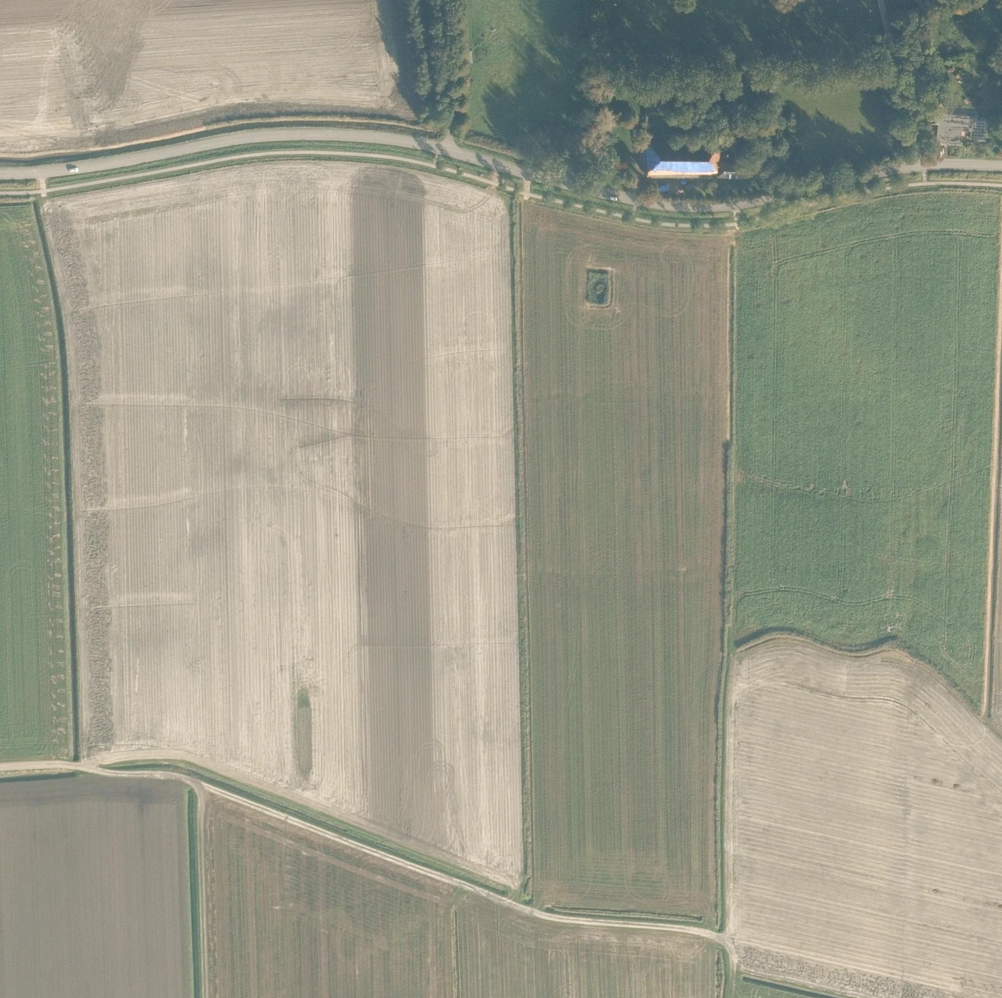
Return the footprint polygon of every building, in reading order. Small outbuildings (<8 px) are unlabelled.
[(897,28),(900,40),(908,38),(905,26),(897,28)] [(465,61),(475,60),(474,48),(465,49),(465,61)] [(987,118),(969,117),(969,116),(962,115),(962,117),(943,116),(944,101),(930,100),(928,121),(939,122),(937,139),(961,141),(962,127),(972,128),(971,136),(986,137),(987,118)] [(745,176),(746,160),(739,160),(739,155),(730,154),(730,160),(728,160),(728,153),(717,152),(717,137),(691,136),(691,134),(645,133),(646,176),(711,178),(711,172),(717,172),(717,175),(745,176)]
